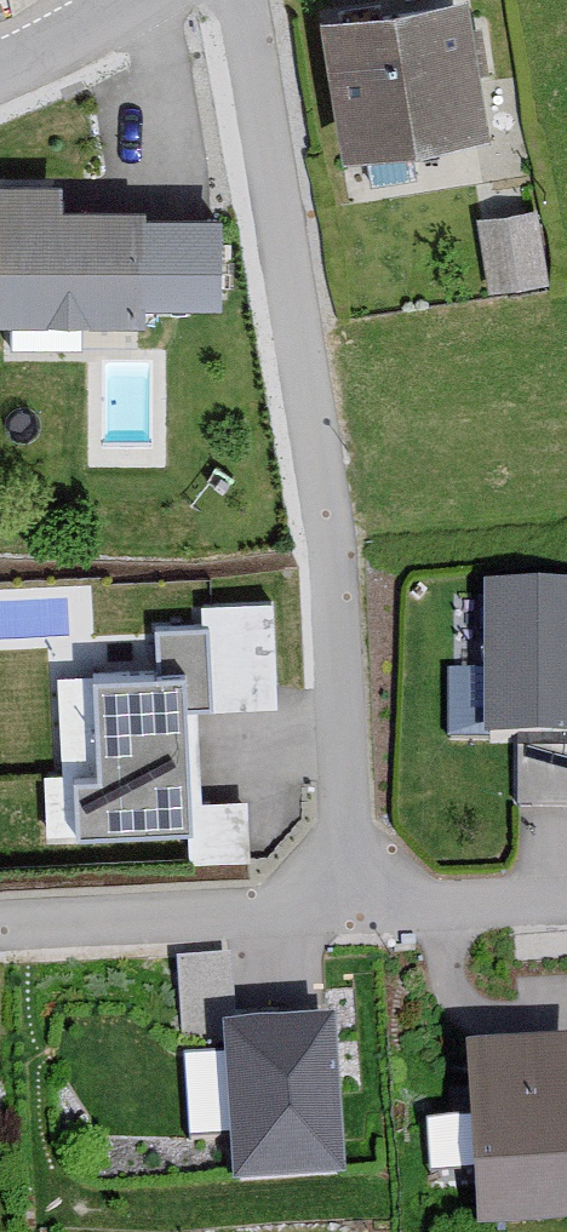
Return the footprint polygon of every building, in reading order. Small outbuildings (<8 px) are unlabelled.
[(470,0),(436,0),(325,16),(346,157),(491,136),(470,0)] [(63,188),(0,188),(0,325),(146,327),(146,302),(216,303),(217,224),(144,223),(144,212),(63,211),(63,188)] [(539,286),(528,214),(475,222),(486,293),(539,286)] [(486,591),(482,742),(515,742),(513,810),(566,812),(566,593),(486,591)] [(195,628),(148,630),(150,671),(57,674),(60,777),(39,777),(41,838),(180,834),(181,867),(245,865),(243,800),(198,801),(195,713),(268,711),(265,606),(194,608),(195,628)] [(332,1007),(224,1017),(240,1183),(349,1172),(332,1007)] [(457,1043),(469,1223),(566,1217),(566,1036),(457,1043)] [(193,1123),(228,1122),(226,1050),(201,1051),(202,1085),(192,1086),(193,1123)]
